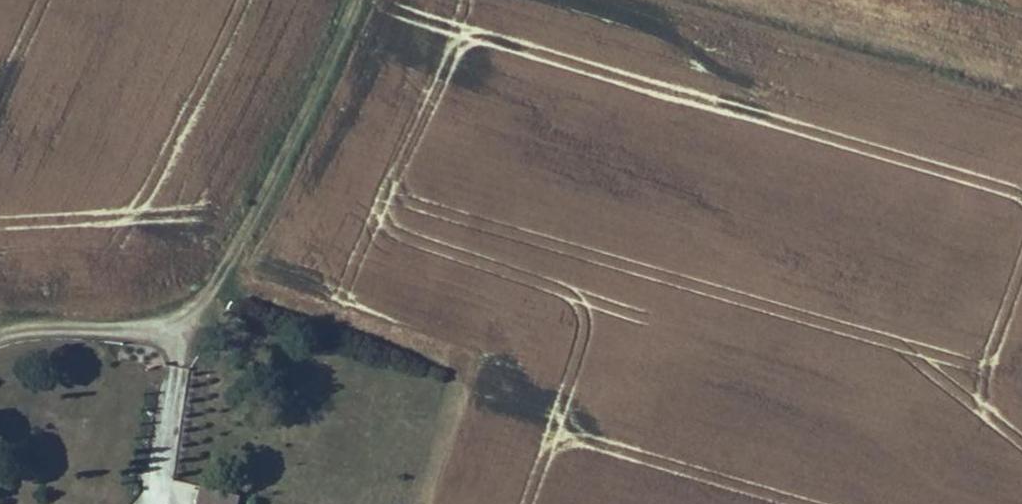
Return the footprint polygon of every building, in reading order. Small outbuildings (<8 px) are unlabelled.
[(239,491),(199,481),(193,503),(235,503),(239,491)]
